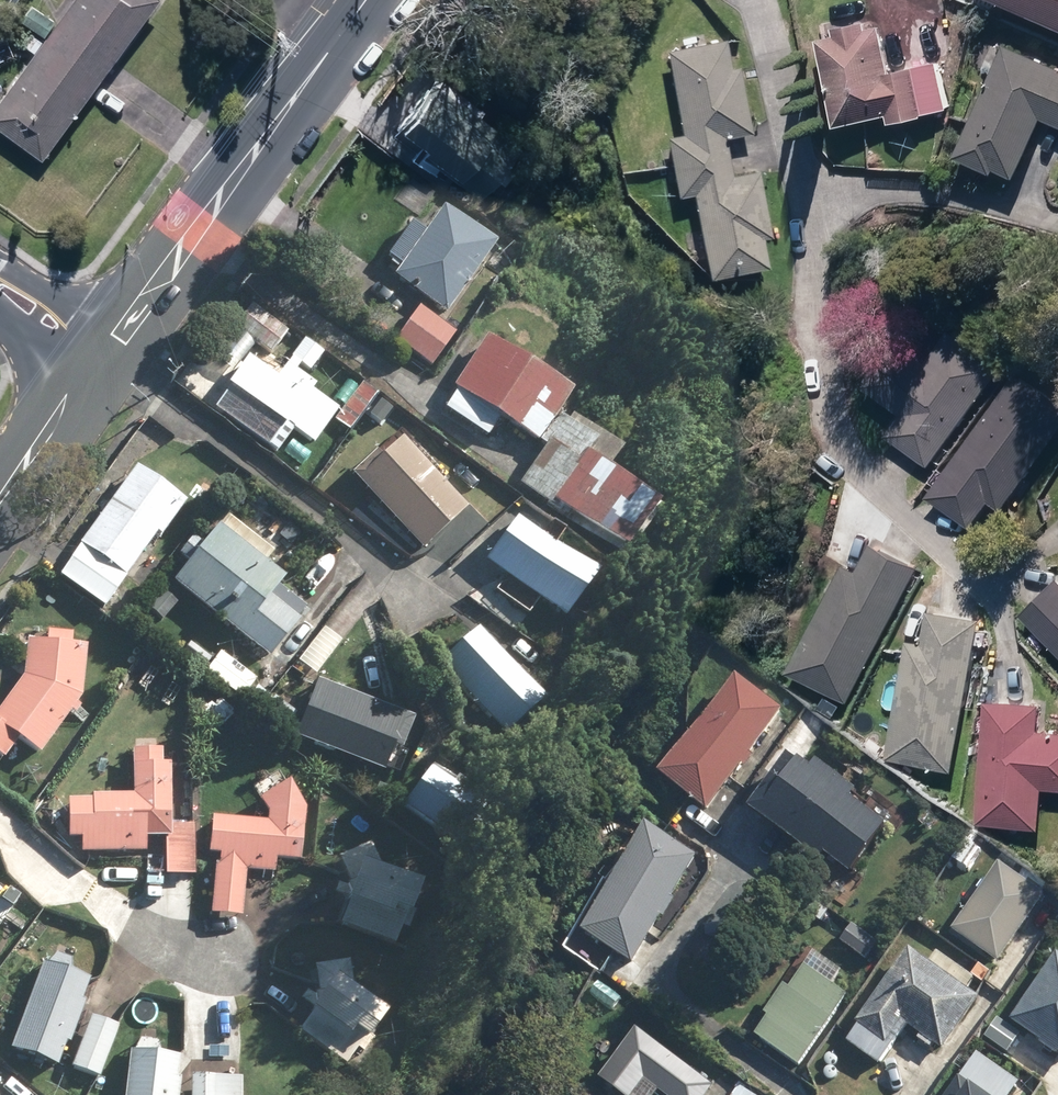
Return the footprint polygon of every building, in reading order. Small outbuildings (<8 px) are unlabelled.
[(40,161),(157,0),(74,0),(56,24),(31,5),(19,22),(31,30),(20,45),(32,54),(0,98),(0,132),(40,161)] [(1057,30),(1057,0),(987,0),(1057,30)] [(938,60),(890,71),(880,27),(868,29),(865,20),(834,27),(836,35),(818,38),(837,126),(887,115),(890,128),(925,120),(923,114),(949,108),(938,60)] [(762,169),(730,175),(723,136),(750,131),(739,68),(731,69),(725,38),(666,49),(680,132),(666,135),(677,197),(691,195),(706,280),(765,270),(759,237),(773,234),(762,169)] [(1004,43),(954,156),(992,173),(994,168),(1017,178),(1043,119),(1057,126),(1057,67),(1004,43)] [(520,137),(433,77),(395,130),(417,145),(409,157),(473,202),(491,177),(502,184),(511,171),(501,164),(507,156),(520,137)] [(393,278),(445,317),(493,249),(442,212),(393,278)] [(233,328),(269,356),(287,334),(251,306),(233,328)] [(395,342),(431,367),(455,334),(419,308),(395,342)] [(927,468),(1004,368),(930,311),(870,389),(903,415),(886,437),(927,468)] [(290,358),(309,372),(323,354),(304,340),(290,358)] [(569,395),(485,340),(451,389),(456,392),(443,411),(486,438),(498,421),(544,450),(518,485),(621,564),(660,511),(607,471),(618,456),(570,418),(565,425),(555,417),(569,395)] [(246,359),(225,388),(284,429),(285,427),(313,446),(337,412),(310,393),(314,388),(294,374),(299,367),(290,360),(275,380),(246,359)] [(1018,372),(928,499),(970,529),(990,501),(1003,511),(1057,434),(1057,400),(1018,372)] [(349,477),(420,553),(466,511),(400,440),(380,459),(374,453),(349,477)] [(55,577),(102,612),(155,537),(159,540),(185,504),(134,468),(111,501),(105,496),(96,507),(103,512),(55,577)] [(171,585),(267,661),(307,611),(300,605),(303,601),(292,592),(288,596),(280,589),(286,582),(265,565),(273,554),(225,517),(202,546),(192,538),(177,557),(186,565),(171,585)] [(537,604),(562,623),(578,601),(596,578),(517,518),(483,562),(504,578),(494,591),(528,616),(537,604)] [(858,571),(845,565),(789,672),(848,703),(919,567),(873,543),(858,571)] [(1021,616),(1057,653),(1057,579),(1021,616)] [(928,610),(922,642),(910,639),(889,758),(953,770),(981,619),(928,610)] [(436,666),(503,740),(544,703),(477,630),(436,666)] [(2,762),(16,744),(37,758),(68,716),(72,719),(79,710),(75,707),(79,700),(83,648),(69,648),(70,634),(47,632),(46,646),(25,645),(22,679),(0,708),(0,761),(2,762)] [(784,712),(737,678),(661,783),(706,815),(741,767),(745,770),(754,757),(752,755),(784,712)] [(316,682),(294,740),(380,776),(383,770),(391,749),(404,754),(416,722),(316,682)] [(988,700),(978,825),(1041,830),(1044,788),(1057,789),(1057,733),(1040,732),(1042,704),(988,700)] [(66,802),(66,841),(79,842),(79,855),(144,855),(144,841),(163,841),(163,878),(192,877),(192,825),(168,825),(168,765),(166,765),(166,757),(161,757),(161,752),(131,752),(131,796),(89,797),(89,802),(66,802)] [(819,765),(813,774),(788,756),(748,813),(820,864),(825,857),(852,876),(887,827),(851,802),(857,792),(819,765)] [(429,770),(400,810),(460,854),(490,816),(429,770)] [(213,865),(209,916),(240,919),(244,873),(273,876),(274,863),(298,865),(303,812),(286,785),(257,802),(265,815),(265,824),(210,820),(206,856),(218,857),(217,865),(213,865)] [(672,899),(695,859),(646,831),(584,939),(632,966),(661,916),(665,918),(675,901),(672,899)] [(345,900),(339,926),(395,948),(417,888),(380,874),(369,845),(337,859),(349,887),(345,889),(336,885),(332,897),(345,900)] [(998,865),(952,930),(1000,963),(1045,898),(998,865)] [(877,944),(851,927),(840,944),(865,961),(877,944)] [(1057,1049),(1057,949),(1054,947),(1008,1016),(1057,1049)] [(936,955),(929,965),(909,952),(847,1044),(882,1067),(908,1028),(945,1053),(981,999),(966,990),(973,980),(936,955)] [(42,965),(9,1052),(31,1063),(56,1070),(64,1046),(69,1047),(84,1005),(80,1003),(87,984),(70,977),(71,961),(55,957),(46,966),(42,965)] [(312,1013),(298,1032),(344,1068),(361,1045),(363,1047),(386,1016),(352,994),(348,963),(313,967),(316,997),(312,998),(306,993),(299,1002),(312,1013)] [(847,995),(806,968),(791,991),(784,986),(764,1016),(769,1020),(756,1039),(799,1068),(847,995)] [(71,1070),(99,1080),(118,1029),(90,1018),(71,1070)] [(638,1033),(600,1083),(616,1094),(638,1094),(646,1084),(660,1094),(706,1094),(712,1088),(638,1033)] [(123,1094),(177,1094),(179,1078),(175,1078),(176,1058),(159,1057),(157,1043),(152,1043),(153,1036),(145,1035),(145,1042),(138,1041),(132,1053),(128,1054),(123,1094)] [(957,1073),(942,1094),(989,1094),(957,1073)] [(189,1077),(188,1094),(240,1094),(241,1079),(189,1077)]
